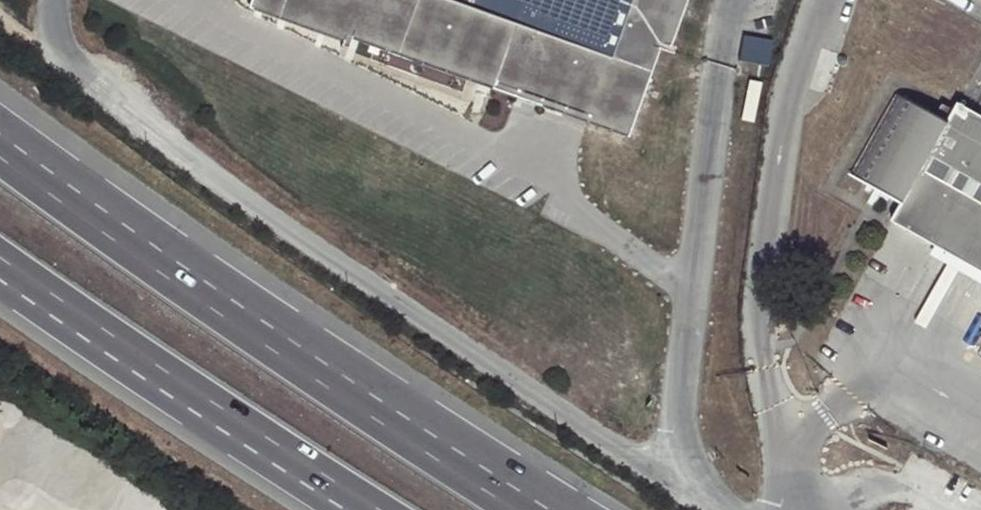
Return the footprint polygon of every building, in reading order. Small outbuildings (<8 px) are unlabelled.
[(248,1),(328,35),(343,41),(350,23),(323,11),(327,0),(249,0),(248,1)] [(323,11),(350,23),(343,41),(345,42),(343,46),(351,48),(356,35),(561,120),(588,51),(614,62),(638,0),(327,0),(323,11)] [(614,62),(588,51),(561,120),(625,145),(662,55),(675,61),(679,50),(675,49),(692,5),(679,0),(638,0),(614,62)] [(747,35),(745,57),(773,60),(775,40),(759,38),(759,36),(747,35)] [(967,88),(963,96),(950,88),(944,99),(901,75),(856,155),(906,186),(895,205),(980,254),(980,96),(967,88)] [(796,292),(784,291),(782,308),(794,309),(796,292)]
